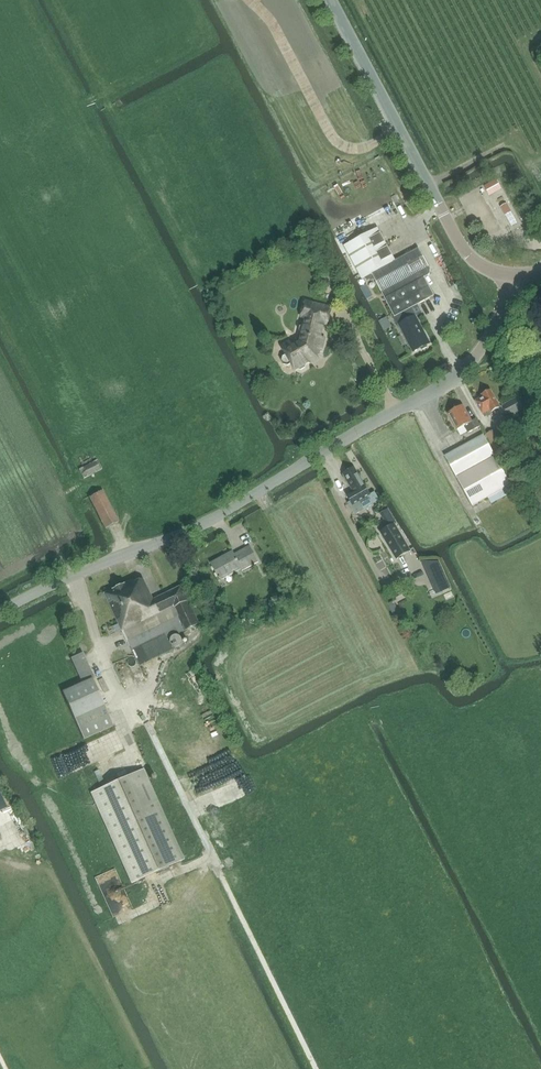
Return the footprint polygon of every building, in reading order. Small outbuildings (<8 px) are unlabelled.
[(484,187),(488,193),(489,194),(500,188),(496,180),(484,187)] [(507,204),(501,208),(505,215),(511,212),(507,204)] [(378,227),(344,245),(362,278),(372,273),(395,316),(397,315),(408,309),(411,307),(433,296),(423,277),(427,276),(428,274),(429,271),(429,269),(428,267),(429,266),(419,248),(395,260),(378,227)] [(286,355),(282,357),(281,361),(283,365),(288,366),(292,364),(296,370),(298,369),(301,370),(305,367),(306,364),(308,363),(310,364),(318,359),(316,356),(317,355),(319,348),(322,348),(324,338),(320,337),(324,323),(327,324),(331,308),(305,301),(301,318),(306,319),(304,325),(303,325),(299,327),(298,330),(300,333),(302,334),(300,343),(292,347),(289,342),(281,347),(286,355)] [(395,316),(394,317),(397,323),(398,323),(413,351),(420,348),(422,349),(426,347),(427,344),(429,343),(415,316),(411,307),(408,309),(397,315),(395,316)] [(403,333),(397,336),(401,344),(406,341),(403,333)] [(482,396),(475,400),(482,414),(485,412),(488,416),(492,414),(491,411),(499,407),(490,390),(487,391),(487,390),(483,392),(484,394),(482,395),(482,396)] [(502,405),(508,417),(524,408),(517,397),(502,405)] [(450,412),(448,413),(457,429),(464,425),(468,432),(480,425),(476,418),(471,421),(463,405),(455,409),(454,408),(450,410),(450,412)] [(486,434),(494,449),(501,445),(493,430),(486,434)] [(445,456),(472,506),(488,497),(491,503),(514,490),(483,434),(445,456)] [(79,469),(84,478),(102,469),(97,459),(79,469)] [(355,468),(343,475),(353,492),(347,495),(351,502),(348,503),(355,515),(379,502),(374,494),(371,495),(355,468)] [(88,497),(105,528),(119,521),(102,490),(88,497)] [(394,524),(380,532),(396,559),(410,551),(394,524)] [(242,571),(258,562),(249,546),(234,555),(232,552),(211,563),(220,580),(222,579),(222,578),(241,568),(242,571)] [(450,587),(439,562),(423,562),(434,587),(441,583),(444,589),(450,587)] [(282,568),(289,581),(294,578),(287,566),(282,568)] [(133,580),(105,593),(131,648),(164,632),(167,638),(184,630),(185,630),(199,623),(182,586),(153,600),(143,579),(135,583),(133,580)] [(92,679),(81,653),(71,658),(51,667),(62,692),(92,679)] [(123,658),(114,661),(120,683),(129,680),(123,658)] [(113,726),(92,679),(62,692),(83,739),(113,726)] [(132,698),(142,684),(139,682),(129,695),(132,698)] [(55,772),(111,753),(108,746),(106,746),(104,739),(50,757),(55,772)] [(146,780),(148,779),(144,769),(93,792),(134,883),(182,862),(146,780)] [(256,774),(205,792),(205,794),(193,798),(198,810),(261,788),(256,774)]
